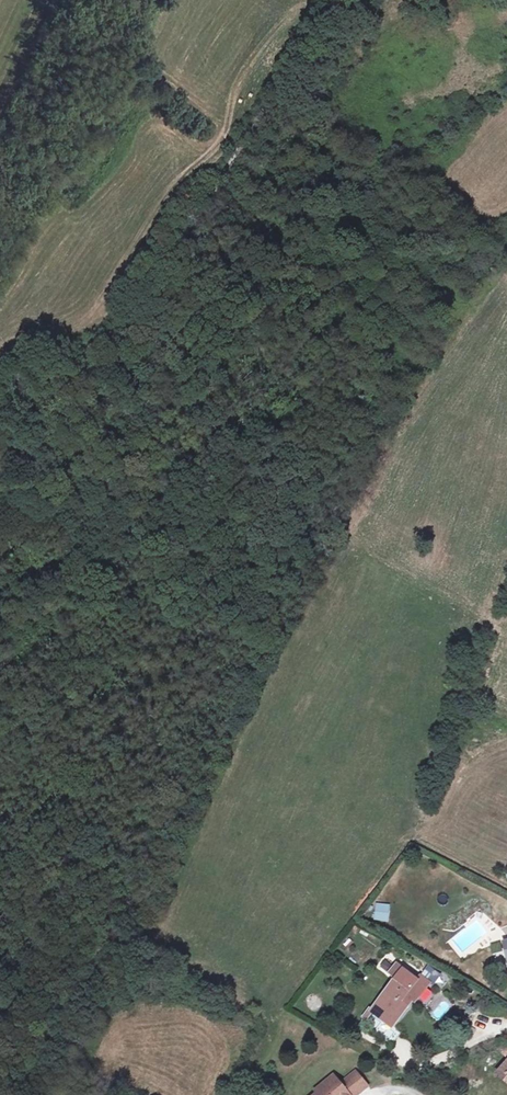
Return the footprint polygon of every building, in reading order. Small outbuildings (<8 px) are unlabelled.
[(373,920),(388,922),(390,904),(375,902),(373,920)] [(417,981),(396,966),(389,975),(396,980),(372,1011),(370,1010),(361,1023),(387,1042),(396,1030),(393,1028),(412,1002),(415,1004),(426,988),(424,987),(427,982),(420,977),(417,981)] [(498,1050),(506,1058),(506,1043),(506,1042),(498,1050)] [(498,1074),(506,1082),(506,1063),(498,1074)] [(367,1086),(356,1072),(341,1085),(334,1076),(316,1091),(318,1093),(316,1094),(356,1094),(367,1086)]
